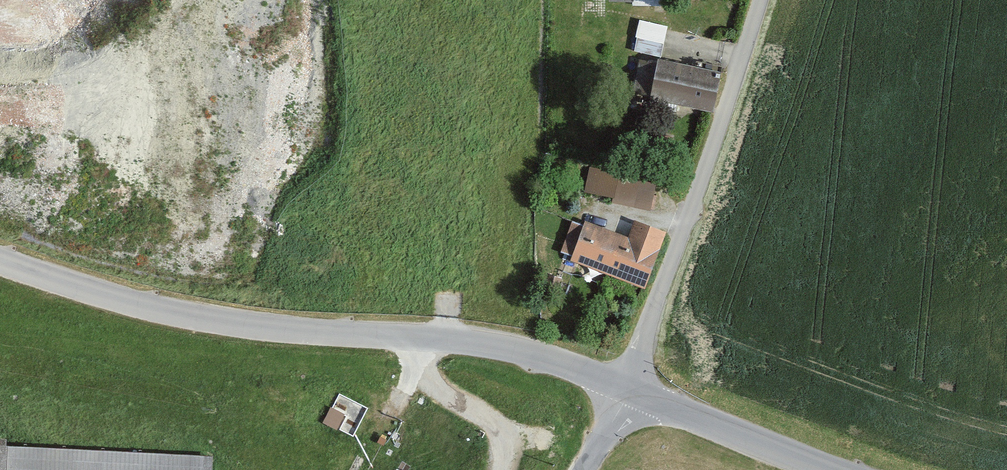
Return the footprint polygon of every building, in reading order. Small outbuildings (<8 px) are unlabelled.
[(663,50),(666,19),(637,16),(634,47),(663,50)] [(716,71),(656,58),(647,98),(707,112),(716,71)] [(589,163),(584,190),(653,202),(658,175),(589,163)] [(627,234),(583,219),(568,261),(644,287),(663,231),(632,220),(627,234)] [(352,432),(367,402),(339,387),(324,417),(352,432)] [(213,456),(0,446),(0,469),(212,469),(213,456)]
